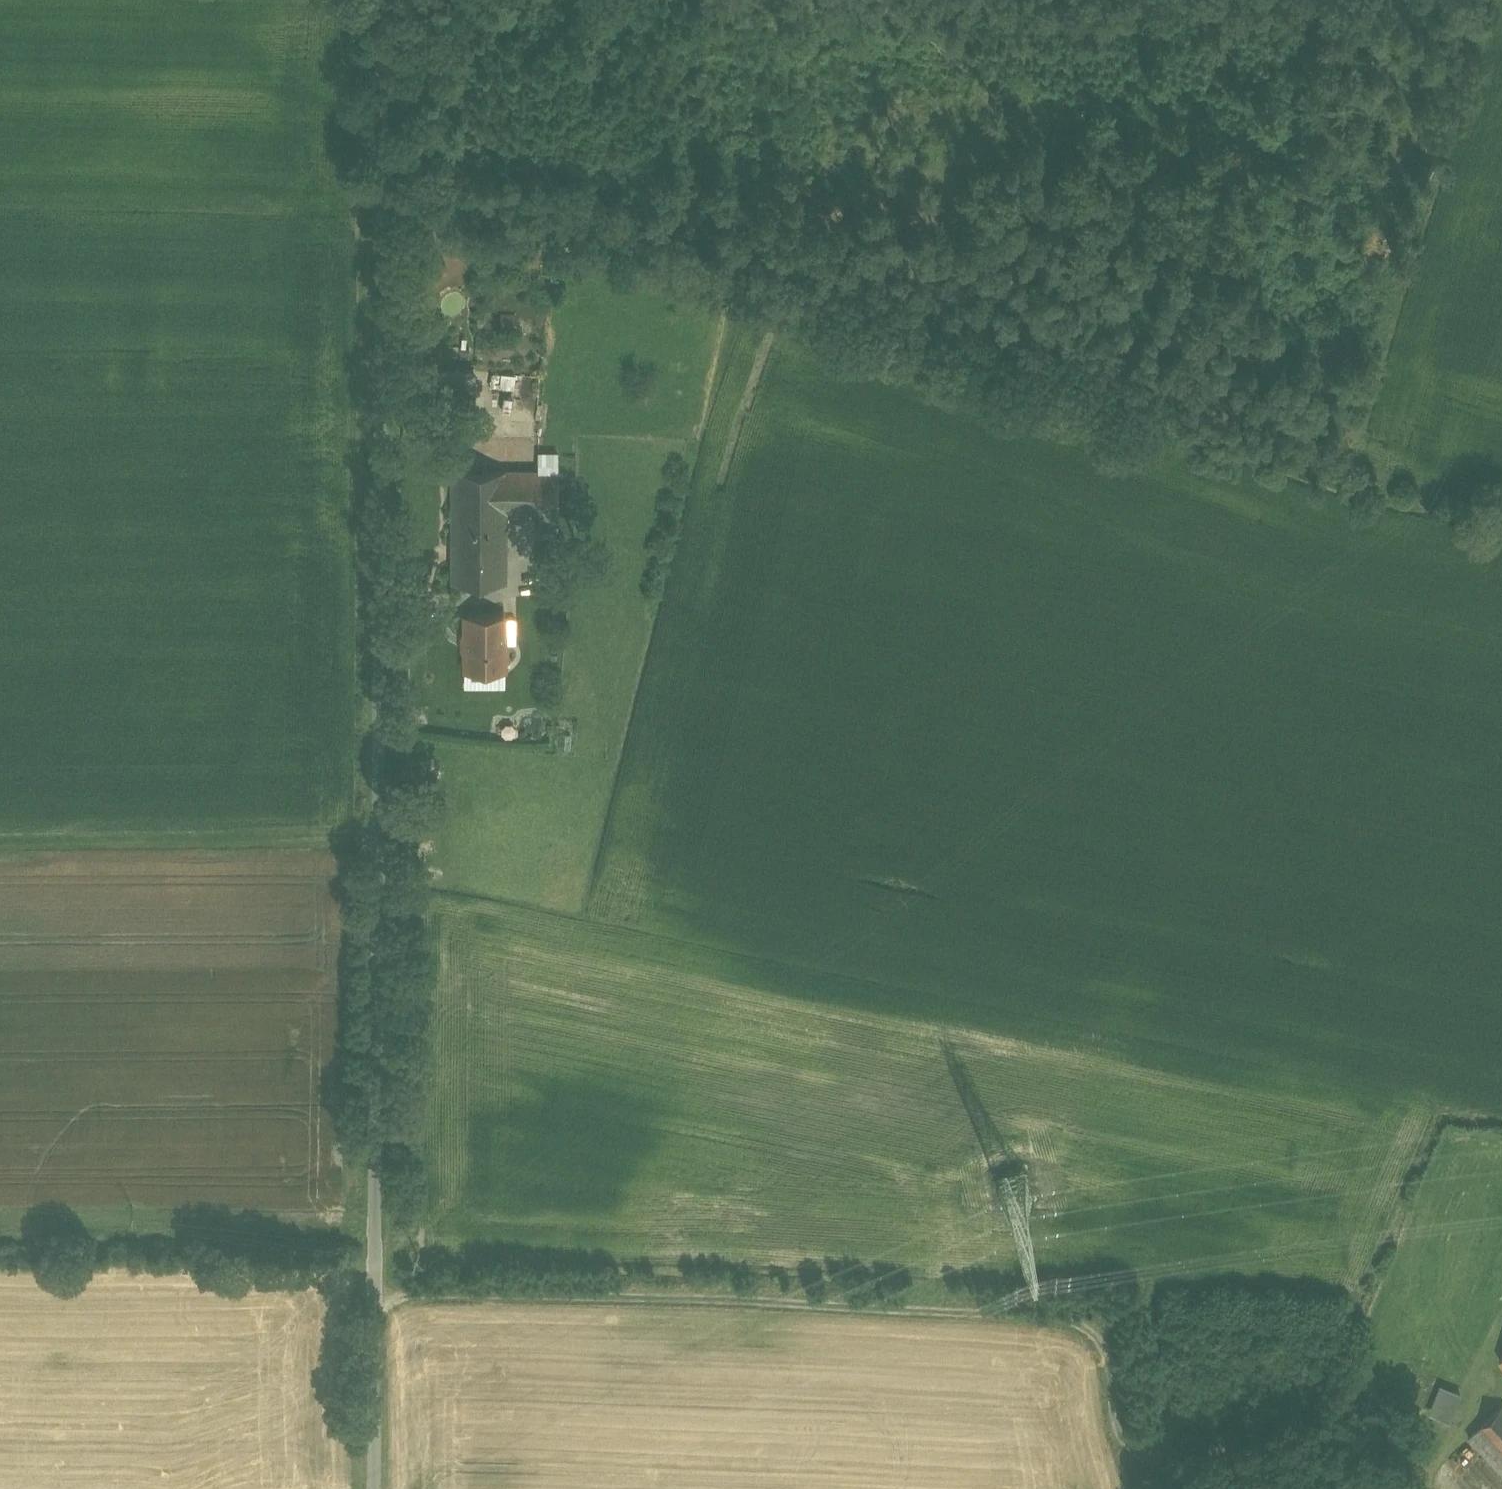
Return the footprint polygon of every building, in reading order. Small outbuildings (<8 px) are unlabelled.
[(483,394),(482,365),(439,367),(441,397),(483,394)] [(558,452),(538,452),(538,470),(558,470),(558,452)] [(505,470),(454,470),(454,511),(476,511),(476,512),(504,512),(504,508),(505,470)] [(538,470),(505,470),(504,508),(539,509),(558,508),(558,470),(538,470)] [(558,508),(539,509),(539,527),(558,527),(558,508)] [(504,512),(476,512),(476,511),(454,511),(454,580),(504,580),(504,512)] [(504,615),(466,615),(466,667),(504,667),(504,661),(507,657),(508,647),(504,644),(504,615)] [(1460,1421),(1471,1391),(1448,1383),(1437,1413),(1460,1421)] [(1469,1437),(1501,1472),(1501,1407),(1469,1437)]
